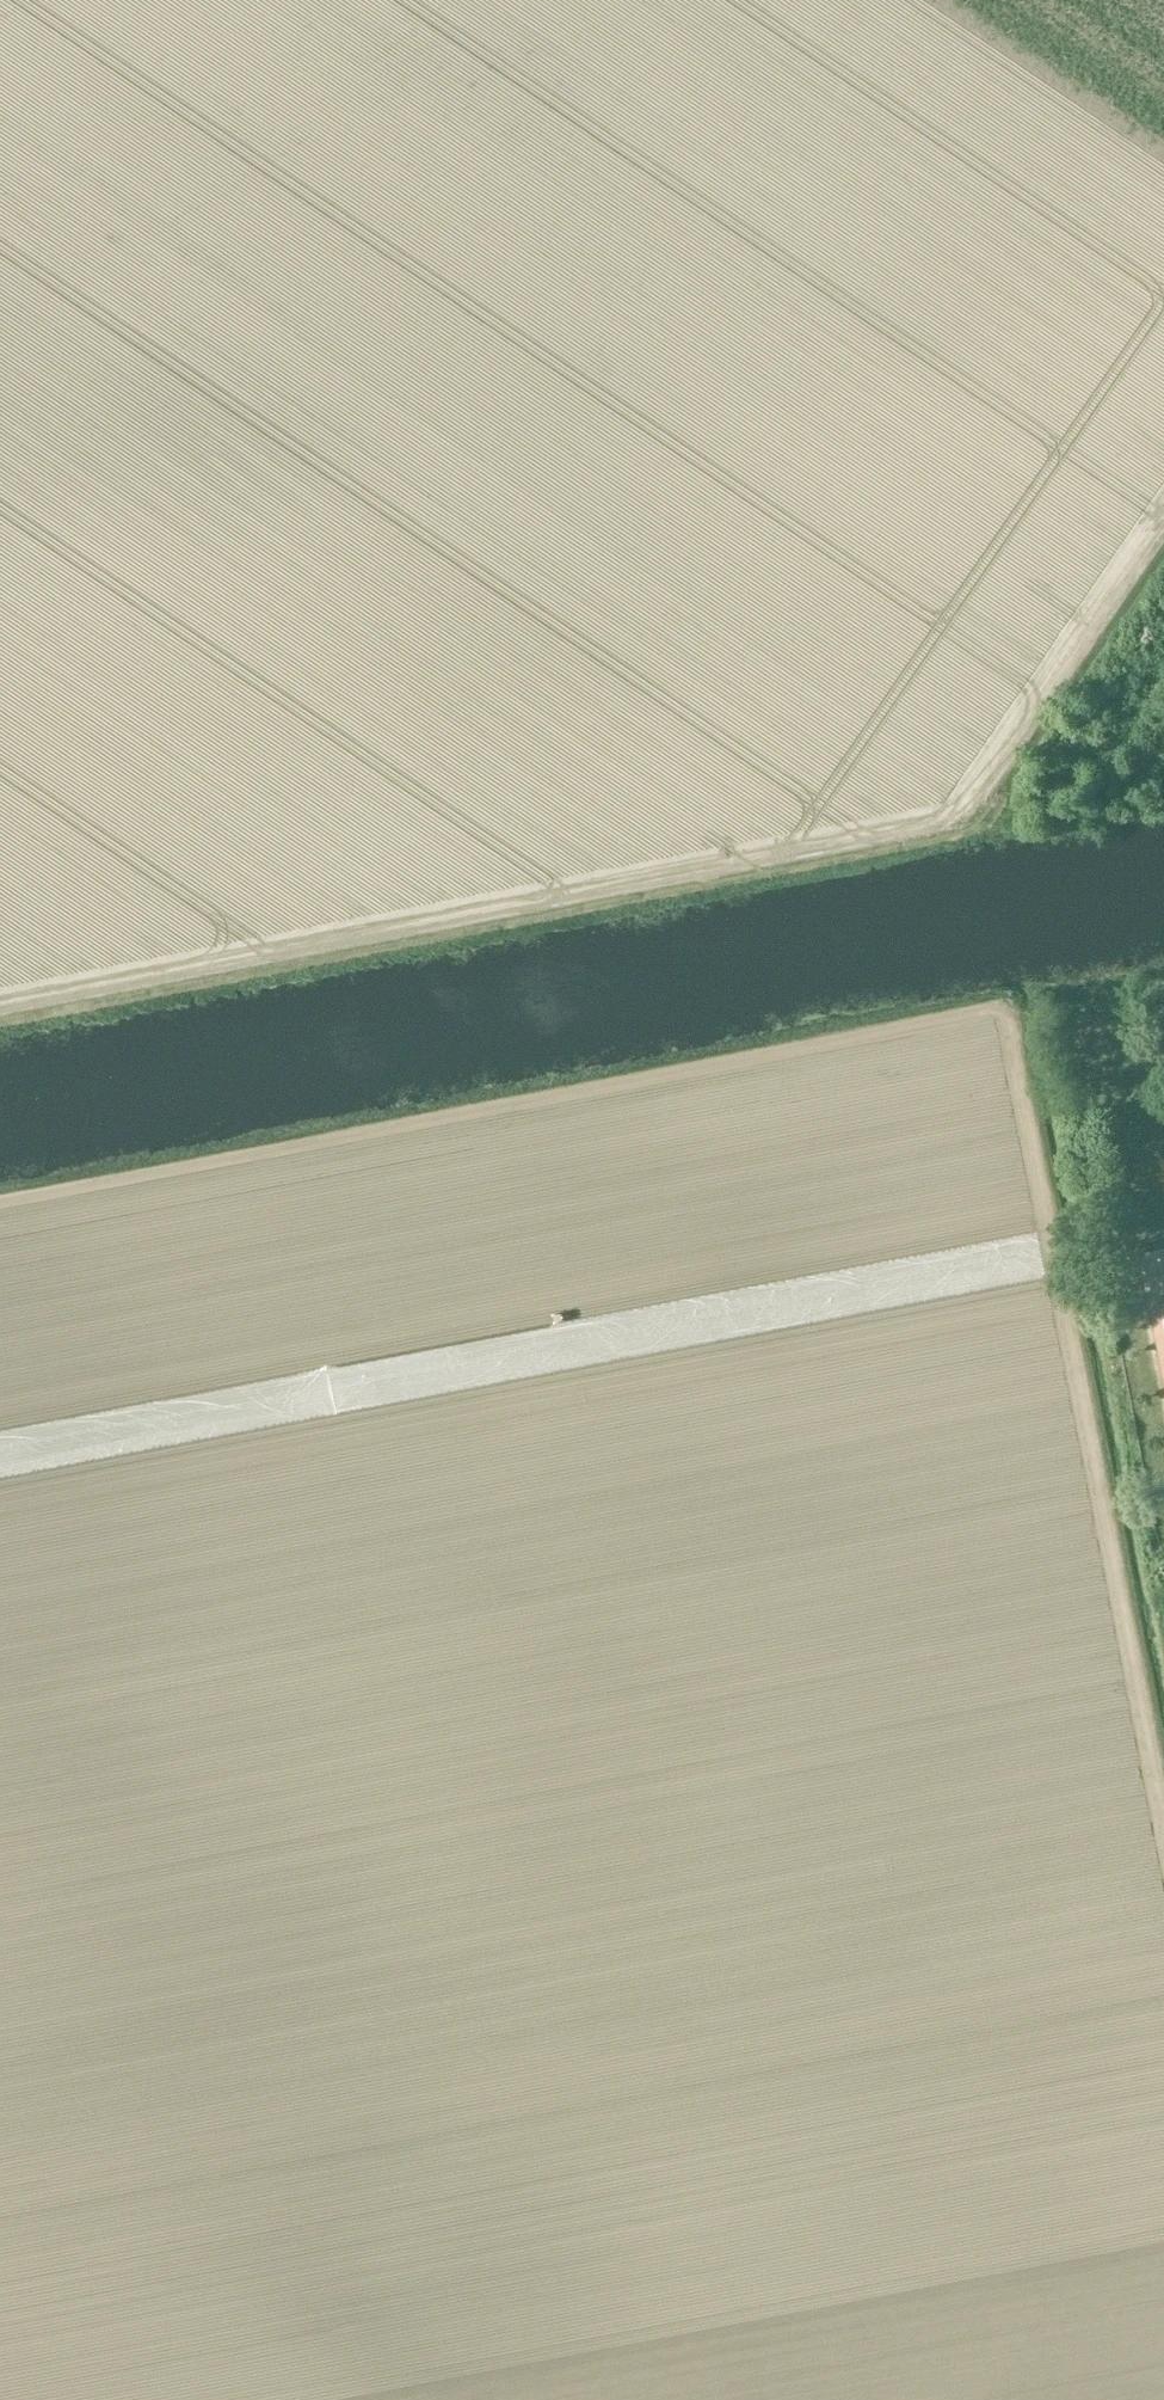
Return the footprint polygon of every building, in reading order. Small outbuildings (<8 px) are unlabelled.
[(1140,1254),(1145,1281),(1163,1278),(1163,1250),(1140,1254)] [(1145,1281),(1150,1307),(1163,1305),(1163,1278),(1145,1281)] [(1150,1307),(1155,1333),(1163,1332),(1163,1305),(1150,1307)] [(1155,1333),(1161,1359),(1163,1359),(1163,1332),(1155,1333)]
